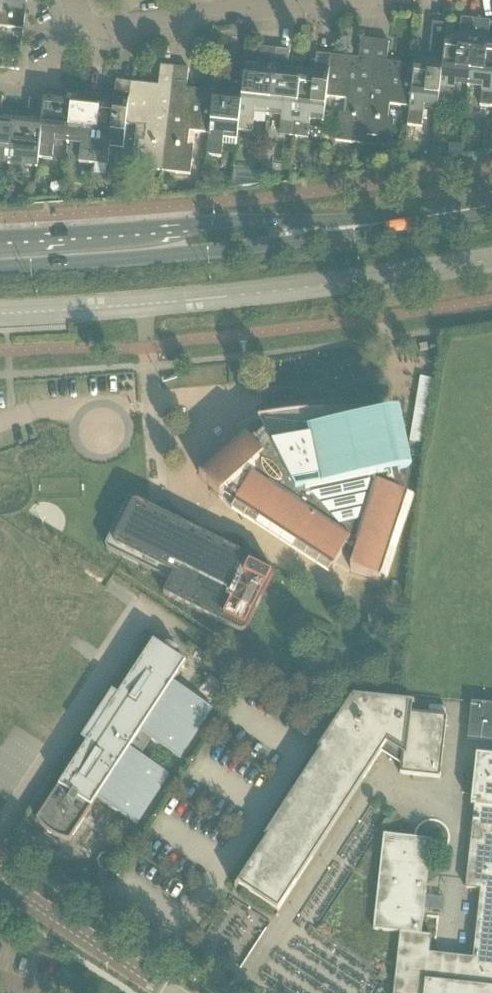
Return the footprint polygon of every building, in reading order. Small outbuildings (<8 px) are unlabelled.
[(23,30),(27,1),(17,0),(0,0),(0,27),(23,30)] [(441,83),(439,101),(454,103),(456,85),(469,87),(470,83),(477,21),(462,19),(460,36),(446,35),(446,39),(445,46),(446,46),(441,83)] [(469,87),(482,88),(480,106),(491,107),(491,40),(488,40),(490,22),(477,21),(470,83),(469,87)] [(410,107),(408,125),(423,127),(425,110),(438,111),(439,101),(441,83),(446,46),(445,46),(446,39),(446,35),(447,25),(433,24),(429,61),(417,60),(416,60),(415,65),(413,83),(410,107)] [(328,83),(327,97),(347,100),(345,115),(339,114),(336,142),(364,145),(371,83),(376,41),(361,40),(359,59),(358,66),(352,66),(352,59),(331,56),(328,83)] [(371,83),(364,145),(391,148),(394,120),(388,120),(390,105),(410,107),(413,83),(415,65),(393,63),(392,70),(385,69),(386,62),(388,43),(376,41),(371,83)] [(259,67),(246,66),(245,75),(239,131),(253,132),(255,115),(269,116),(276,50),(261,48),(259,67)] [(272,83),(269,116),(281,118),(279,136),(294,137),(302,71),(287,69),(289,52),(276,50),(272,83)] [(315,72),(302,71),(294,137),(309,139),(311,121),(324,123),(327,97),(331,56),(316,55),(315,72)] [(132,84),(127,125),(147,128),(145,142),(139,141),(136,169),(164,172),(174,83),(175,68),(161,67),(158,93),(151,93),(152,86),(132,84)] [(174,83),(164,172),(191,175),(194,147),(195,132),(209,134),(215,93),(192,91),(192,97),(185,97),(188,70),(175,68),(174,83)] [(209,134),(207,155),(222,157),(223,145),(237,147),(237,141),(239,131),(244,83),(245,75),(230,73),(227,96),(215,94),(216,90),(215,90),(215,93),(209,134)] [(101,97),(93,164),(108,166),(110,149),(124,150),(127,125),(132,84),(117,82),(115,99),(102,98),(101,97)] [(43,101),(37,158),(39,158),(53,160),(55,143),(67,144),(73,94),(72,94),(46,91),(45,91),(43,101)] [(73,94),(67,144),(81,146),(79,163),(93,164),(101,97),(100,97),(74,94),(73,94)] [(0,96),(0,164),(9,165),(15,115),(1,114),(3,97),(0,96)] [(15,115),(9,165),(36,168),(38,169),(39,158),(37,158),(43,101),(30,99),(28,117),(15,115)] [(448,146),(447,159),(459,157),(459,146),(448,146)] [(433,150),(432,161),(439,160),(440,151),(433,150)] [(420,352),(421,352),(428,351),(428,350),(427,344),(426,343),(419,345),(420,352)] [(432,377),(420,375),(409,440),(421,442),(432,377)] [(199,476),(220,499),(224,495),(238,503),(235,507),(333,571),(340,560),(353,565),(350,572),(380,582),(407,498),(402,496),(398,476),(400,476),(387,415),(369,414),(351,414),(333,415),(308,416),(283,419),(258,422),(259,428),(247,440),(243,436),(199,476)] [(106,545),(105,547),(106,548),(107,550),(108,551),(109,551),(170,582),(163,596),(198,613),(238,633),(240,634),(242,634),(244,633),(245,632),(246,631),(273,577),(274,575),(274,573),(273,571),(272,570),(270,569),(171,519),(150,509),(129,498),(106,543),(106,545)] [(115,598),(32,601),(33,629),(116,626),(115,598)] [(166,649),(164,648),(164,649),(153,642),(117,697),(111,694),(82,740),(87,744),(37,821),(39,824),(42,827),(45,830),(48,833),(51,835),(54,837),(58,839),(61,840),(65,841),(69,842),(97,800),(136,826),(169,776),(137,755),(148,739),(180,760),(212,709),(173,684),(186,664),(176,657),(176,656),(175,655),(176,654),(167,648),(166,649)] [(206,668),(233,686),(239,677),(212,659),(206,668)] [(389,756),(395,701),(353,697),(318,751),(319,751),(320,750),(321,751),(265,838),(266,839),(267,838),(268,839),(235,889),(236,890),(239,885),(279,911),(382,751),(389,756)] [(415,703),(395,701),(389,756),(402,764),(400,774),(441,778),(447,717),(409,713),(410,704),(415,705),(415,703)] [(469,740),(491,743),(491,706),(473,704),(473,707),(469,740)] [(477,756),(471,806),(474,806),(466,889),(480,890),(473,960),(430,955),(432,937),(422,935),(432,840),(384,835),(373,930),(400,933),(394,992),(491,992),(491,757),(477,756)] [(101,855),(97,861),(99,868),(105,872),(112,870),(116,865),(115,858),(108,854),(101,855)]
